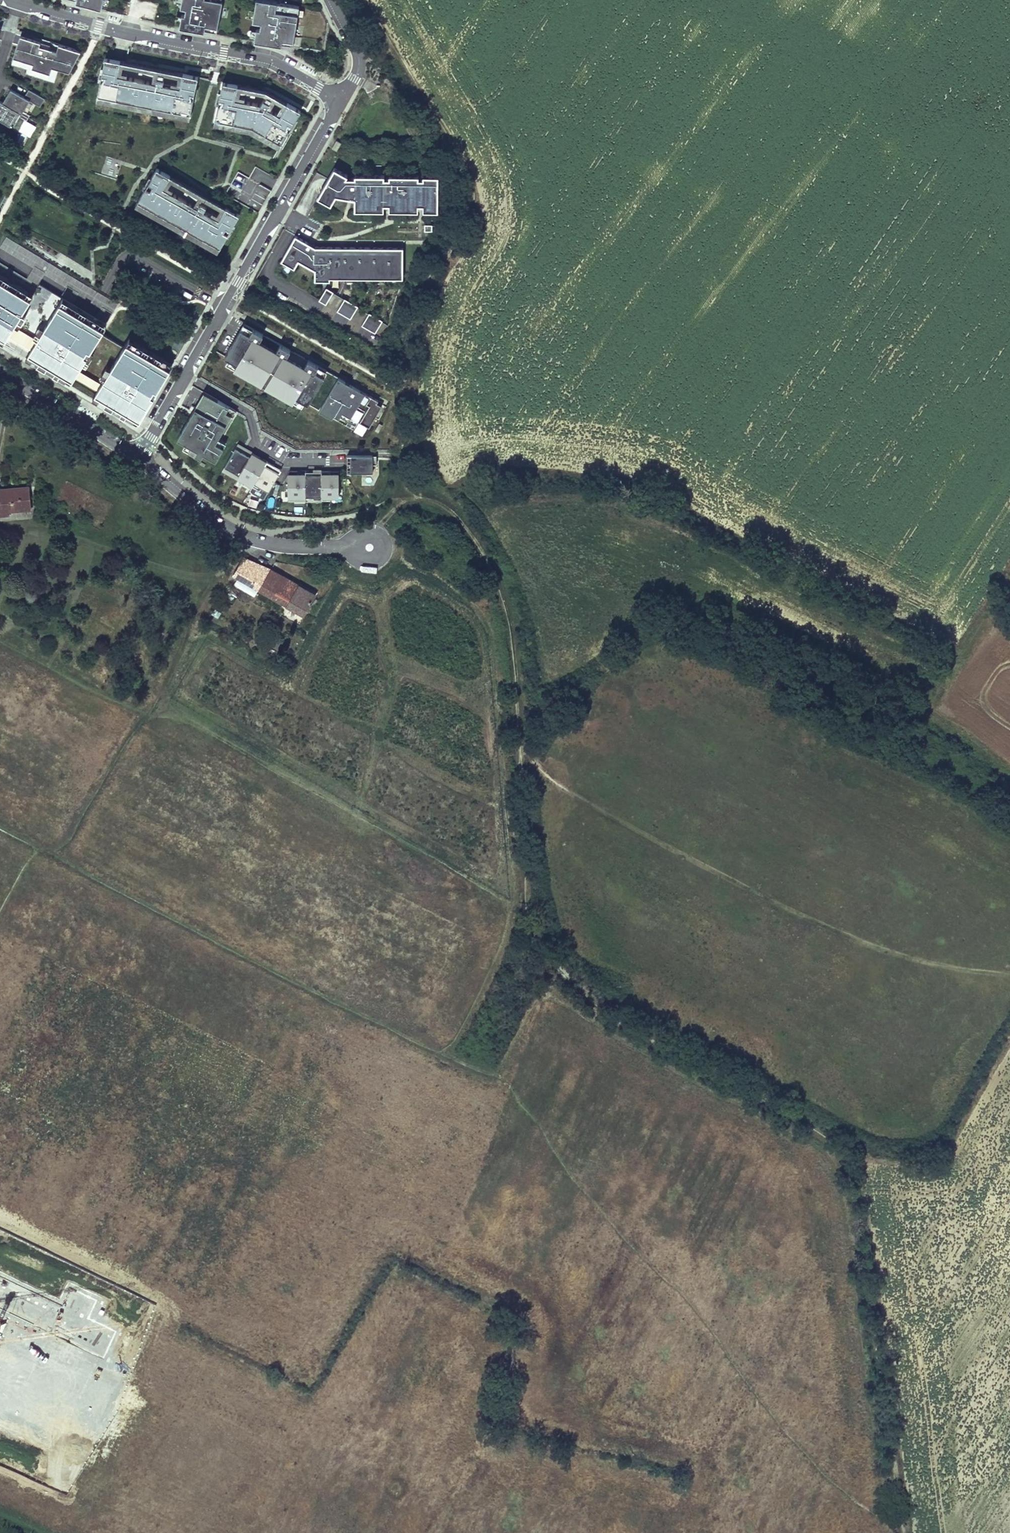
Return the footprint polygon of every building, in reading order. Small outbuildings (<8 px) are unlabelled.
[(83,3),(83,1),(91,3),(91,5),(101,8),(104,0),(74,0),(83,3)] [(223,0),(181,0),(180,7),(186,8),(185,15),(182,14),(179,26),(190,28),(191,26),(199,28),(198,30),(216,33),(223,0)] [(299,6),(280,3),(277,2),(277,1),(269,0),(256,0),(252,21),(262,23),(261,29),(257,28),(255,40),(266,42),(267,40),(275,41),(275,43),(293,46),(299,6)] [(73,65),(81,51),(41,38),(40,41),(21,35),(14,57),(29,62),(28,67),(50,74),(52,67),(58,69),(70,72),(73,65)] [(28,67),(29,62),(14,57),(12,62),(28,67)] [(121,61),(104,57),(96,100),(189,120),(198,77),(144,65),(121,61)] [(50,74),(28,67),(26,72),(55,81),(58,69),(52,67),(50,74)] [(264,90),(222,82),(212,124),(250,132),(279,148),(282,144),(301,111),(266,90),(264,90)] [(24,110),(30,100),(40,106),(45,98),(29,89),(24,96),(11,89),(3,102),(22,113),(24,110)] [(3,102),(0,101),(0,120),(14,127),(20,116),(22,113),(3,102)] [(336,141),(332,149),(337,152),(341,144),(336,141)] [(201,193),(156,168),(137,202),(219,248),(239,215),(201,193)] [(437,208),(438,177),(422,177),(422,180),(418,180),(418,177),(388,177),(388,180),(384,180),(384,176),(354,176),(354,179),(346,179),(347,177),(334,169),(326,184),(319,196),(332,204),(336,197),(351,200),(354,200),(354,208),(383,208),(386,208),(389,208),(417,208),(417,207),(420,207),(423,207),(423,208),(437,208)] [(332,204),(319,196),(317,199),(331,206),(332,204)] [(5,236),(0,246),(0,247),(34,268),(28,279),(0,262),(0,274),(34,294),(39,286),(46,275),(68,289),(61,299),(73,306),(79,296),(96,306),(102,310),(97,319),(106,325),(118,305),(7,237),(5,236)] [(402,278),(403,249),(315,248),(310,245),(295,237),(283,258),(296,266),(298,262),(314,271),(314,280),(329,280),(329,277),(402,278)] [(296,266),(283,258),(281,262),(294,270),(296,266)] [(0,274),(0,279),(31,298),(34,294),(0,274)] [(31,298),(0,279),(0,336),(6,340),(8,336),(15,325),(18,320),(22,322),(26,315),(23,313),(31,298)] [(37,339),(59,303),(61,299),(39,286),(34,294),(31,298),(23,313),(26,315),(22,322),(18,320),(15,325),(37,339)] [(323,305),(330,293),(330,292),(323,288),(316,301),(323,305)] [(349,318),(355,306),(355,305),(342,298),(335,311),(349,318)] [(97,319),(73,306),(61,299),(59,303),(103,329),(106,325),(97,319)] [(81,367),(100,334),(103,329),(59,303),(37,339),(31,349),(28,354),(72,380),(75,376),(81,367)] [(374,332),(380,320),(381,319),(367,311),(360,324),(374,332)] [(318,366),(244,323),(224,356),(228,358),(304,402),(308,404),(323,378),(314,373),(318,366)] [(31,349),(37,339),(15,325),(8,336),(21,344),(31,349)] [(103,380),(122,347),(100,334),(81,367),(103,380)] [(173,364),(128,338),(125,342),(170,368),(173,364)] [(140,421),(170,368),(125,342),(122,347),(103,380),(98,390),(95,395),(139,421),(140,421)] [(72,380),(28,354),(26,358),(70,384),(72,380)] [(304,402),(228,358),(225,363),(301,407),(304,402)] [(323,378),(327,371),(318,366),(314,373),(323,378)] [(98,390),(103,380),(81,367),(75,376),(98,390)] [(369,428),(381,405),(376,402),(378,400),(338,377),(318,411),(331,418),(333,415),(338,418),(339,416),(342,412),(357,421),(369,428)] [(218,438),(231,415),(226,412),(229,406),(203,391),(177,439),(184,443),(197,450),(194,454),(200,458),(203,453),(215,461),(223,447),(215,442),(218,438)] [(139,421),(95,395),(93,398),(137,424),(139,421)] [(234,417),(238,411),(229,406),(226,412),(231,415),(234,417)] [(357,421),(342,412),(339,416),(355,425),(357,421)] [(226,443),(218,438),(215,442),(223,447),(226,443)] [(197,450),(184,443),(182,447),(194,454),(197,450)] [(238,478),(252,453),(245,448),(243,451),(235,447),(225,466),(232,470),(230,473),(238,478)] [(254,483),(265,464),(258,460),(260,457),(252,453),(238,478),(245,482),(247,479),(254,483)] [(373,472),(373,464),(377,464),(377,455),(347,455),(347,464),(351,464),(351,472),(373,472)] [(269,491),(279,472),(272,468),(274,465),(267,461),(265,464),(254,483),(252,486),(260,490),(261,487),(269,491)] [(305,496),(305,474),(296,474),(296,470),(290,470),(285,479),(285,496),(288,496),(305,496)] [(322,500),(322,470),(313,470),(313,474),(305,474),(305,496),(313,496),(313,500),(322,500)] [(339,496),(339,474),(331,474),(331,470),(322,470),(322,500),(331,500),(331,496),(339,496)] [(31,508),(29,486),(0,489),(0,515),(10,514),(10,510),(31,508)] [(270,569),(243,557),(233,574),(303,614),(315,595),(291,581),(270,569)]
